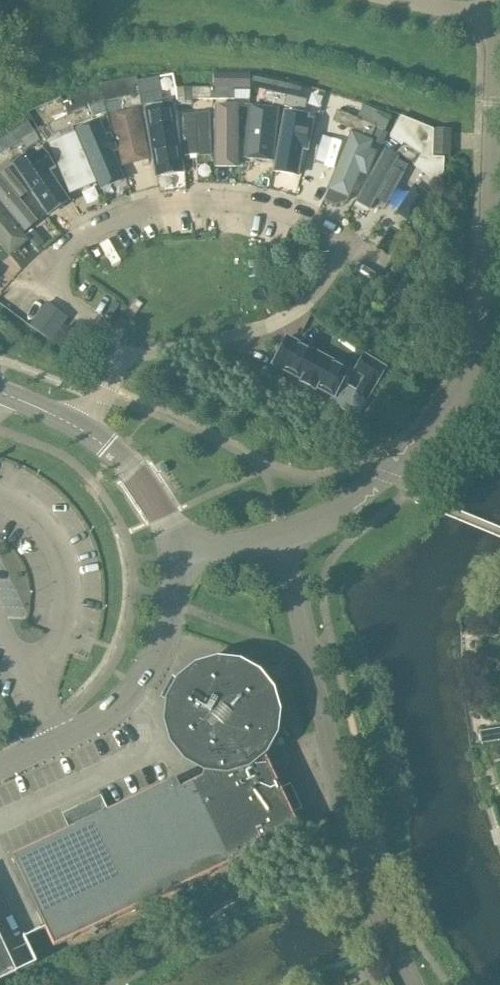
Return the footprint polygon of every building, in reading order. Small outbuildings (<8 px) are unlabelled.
[(234,86),(227,87),(213,87),(213,98),(234,98),(234,86)] [(213,98),(213,87),(192,87),(192,98),(213,98)] [(178,88),(179,105),(192,104),(191,88),(178,88)] [(141,94),(143,105),(163,101),(161,90),(141,94)] [(307,99),(268,90),(265,101),(297,108),(305,110),(307,99)] [(141,94),(137,94),(128,96),(120,98),(122,109),(143,105),(141,94)] [(233,103),(233,111),(220,110),(215,160),(243,162),(248,104),(233,103)] [(358,117),(323,103),(319,114),(333,119),(333,120),(354,128),(358,117)] [(173,104),(144,110),(156,167),(172,164),(166,133),(179,130),(173,104)] [(309,114),(310,110),(305,110),(297,108),(287,106),(276,165),(299,169),(303,146),(305,146),(308,144),(314,115),(309,114)] [(268,167),(276,109),(263,107),(259,129),(251,127),(246,163),(268,167)] [(112,116),(124,165),(149,159),(137,109),(112,116)] [(210,113),(183,114),(184,141),(198,140),(198,154),(212,153),(210,113)] [(401,115),(390,135),(397,140),(410,119),(401,115)] [(354,128),(372,135),(376,125),(358,117),(354,128)] [(417,122),(410,119),(397,140),(403,144),(404,142),(417,122)] [(104,120),(91,125),(91,124),(77,130),(95,171),(108,166),(99,144),(112,139),(104,120)] [(444,172),(444,157),(433,157),(434,129),(417,122),(404,142),(403,144),(398,152),(438,180),(444,172)] [(450,155),(451,130),(436,130),(435,155),(450,155)] [(75,133),(63,138),(68,151),(61,154),(64,161),(71,159),(83,187),(96,182),(75,133)] [(359,150),(363,140),(351,135),(331,182),(344,187),(353,165),(364,170),(371,155),(359,150)] [(316,137),(306,170),(319,174),(329,141),(316,137)] [(21,140),(4,152),(11,162),(28,150),(27,149),(25,146),(21,140)] [(398,158),(398,157),(385,149),(358,199),(372,207),(377,196),(388,202),(404,174),(403,173),(408,164),(398,158)] [(0,154),(0,169),(11,162),(4,152),(0,154)] [(30,153),(16,163),(48,209),(62,200),(43,173),(50,167),(43,157),(36,162),(30,153)] [(6,183),(6,182),(0,187),(0,197),(22,225),(42,211),(32,196),(16,175),(6,183)] [(11,254),(27,240),(0,207),(0,241),(11,254)] [(50,337),(66,314),(46,300),(30,324),(50,337)] [(355,373),(294,342),(280,368),(309,383),(308,386),(322,393),(323,391),(341,400),(355,373)] [(384,364),(362,352),(353,369),(375,380),(384,364)] [(483,679),(488,675),(488,668),(484,664),(477,664),(472,668),(472,674),(476,679),(483,679)] [(202,778),(189,784),(227,865),(300,831),(262,751),(271,733),(274,713),(268,693),(256,677),(238,667),(217,665),(197,671),(181,684),(172,701),(169,722),(175,741),(188,757),(205,767),(202,778)] [(490,729),(492,742),(499,740),(499,727),(490,729)] [(227,865),(189,784),(179,788),(175,779),(103,813),(99,803),(70,817),(75,826),(11,856),(54,947),(227,865)] [(16,973),(0,938),(0,981),(16,973)]
